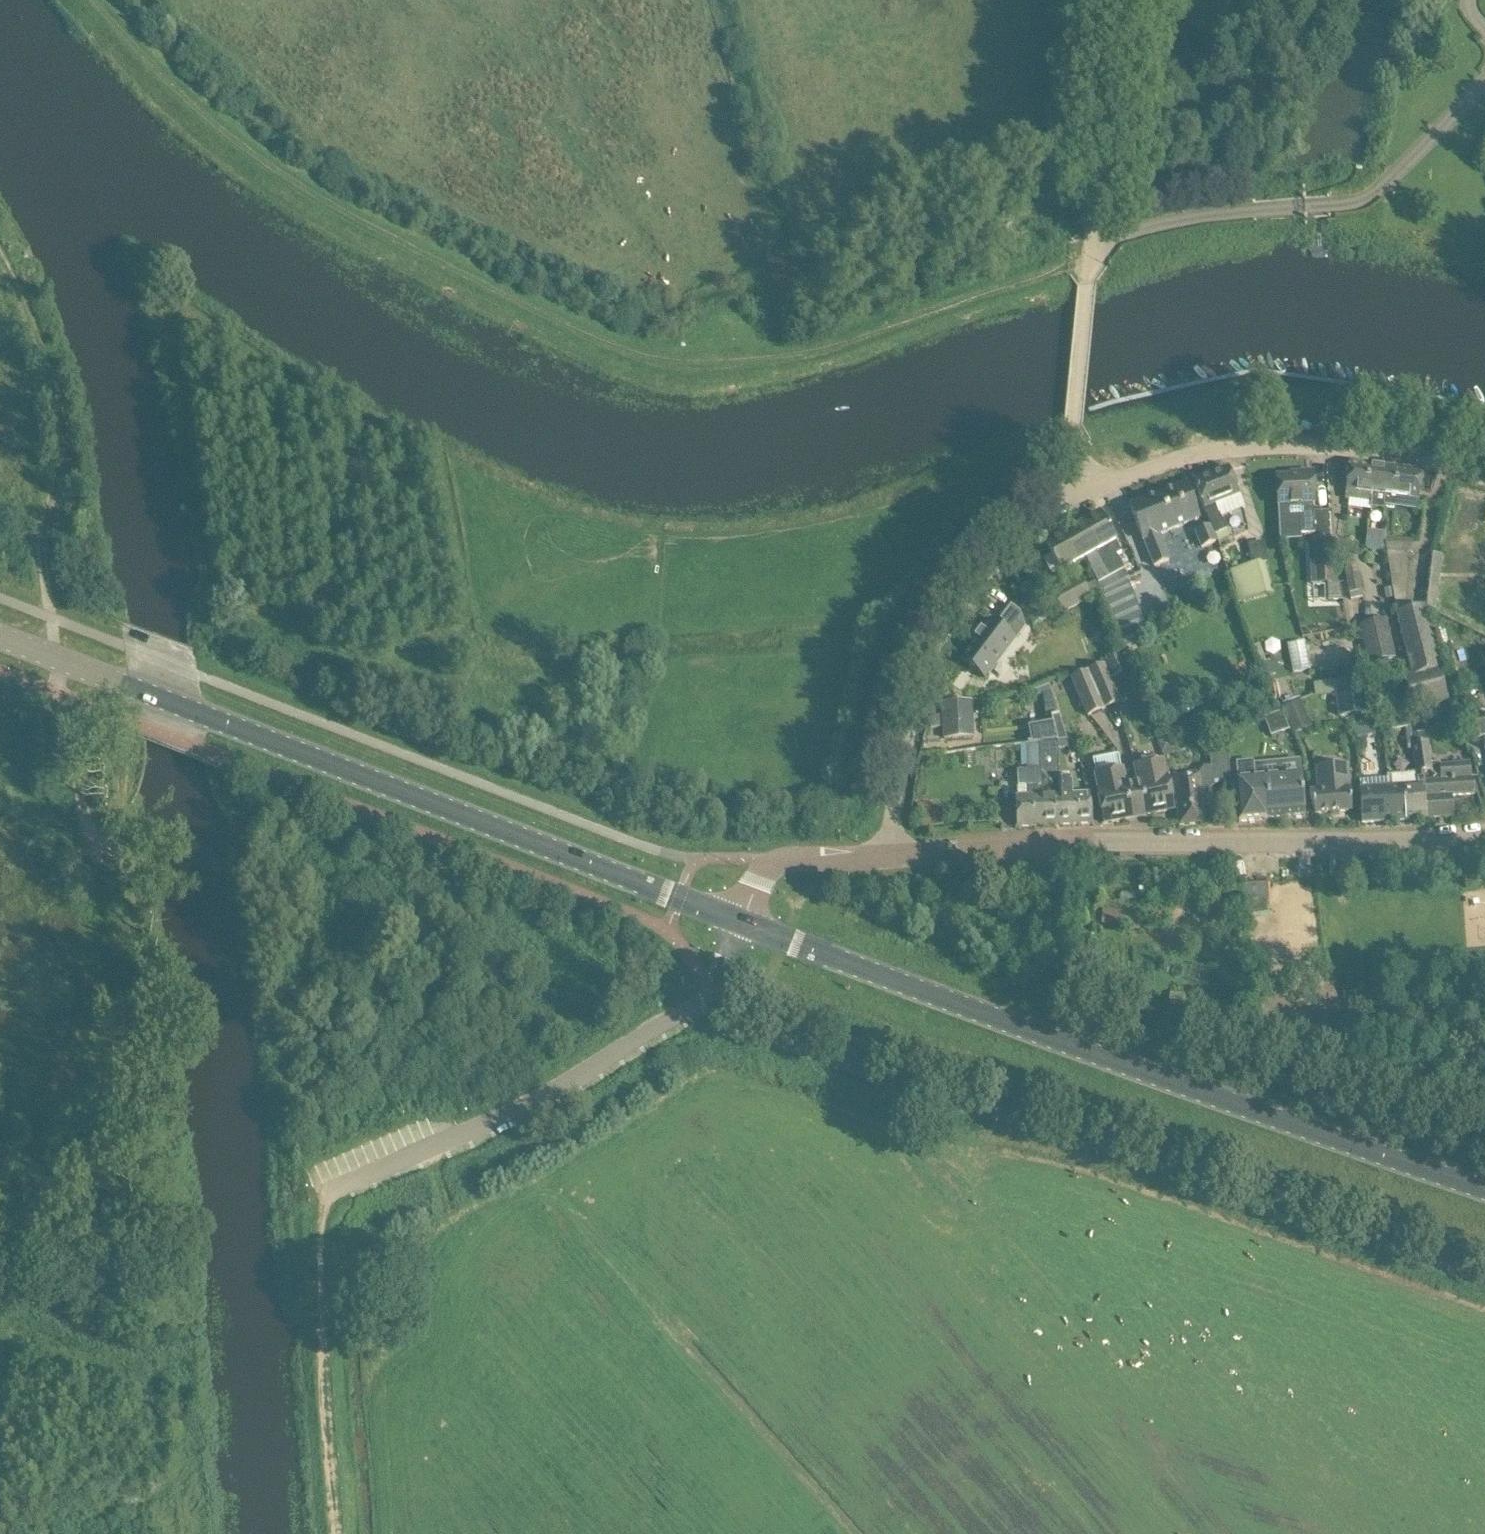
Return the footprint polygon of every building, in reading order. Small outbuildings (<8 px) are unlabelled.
[(1345,498),(1371,501),(1372,493),(1371,493),(1372,484),(1368,483),(1370,465),(1349,462),(1345,498)] [(1390,480),(1391,468),(1370,465),(1368,483),(1372,484),(1371,493),(1372,493),(1371,501),(1370,507),(1383,509),(1384,495),(1383,495),(1384,480),(1390,480)] [(1203,509),(1211,526),(1210,527),(1215,542),(1218,540),(1219,541),(1228,537),(1225,531),(1226,530),(1215,505),(1239,496),(1228,468),(1193,482),(1200,500),(1203,509)] [(1419,500),(1420,491),(1422,472),(1391,468),(1390,480),(1384,480),(1383,495),(1384,495),(1419,500)] [(1313,504),(1314,504),(1313,473),(1306,473),(1306,477),(1300,478),(1300,476),(1276,478),(1278,518),(1299,517),(1300,535),(1314,534),(1314,532),(1315,532),(1315,536),(1329,536),(1328,510),(1313,511),(1313,504)] [(1161,494),(1174,528),(1198,518),(1185,485),(1161,494)] [(1129,507),(1137,525),(1143,540),(1144,540),(1154,566),(1169,560),(1159,534),(1174,528),(1161,494),(1129,507)] [(1115,555),(1121,552),(1099,513),(1084,522),(1099,550),(1095,552),(1101,563),(1102,563),(1115,585),(1127,579),(1128,578),(1115,555)] [(1099,550),(1084,522),(1045,543),(1061,572),(1085,559),(1091,569),(1090,569),(1097,581),(1085,588),(1079,578),(1053,593),(1064,612),(1069,609),(1094,595),(1102,592),(1115,585),(1102,563),(1101,563),(1095,552),(1099,550)] [(1372,525),(1371,540),(1370,546),(1389,550),(1387,536),(1386,534),(1385,525),(1372,525)] [(1215,542),(1210,527),(1195,532),(1201,547),(1215,542)] [(1387,536),(1389,550),(1408,552),(1408,551),(1409,551),(1410,538),(1387,536)] [(1317,568),(1311,568),(1311,582),(1332,581),(1331,569),(1330,538),(1316,538),(1317,561),(1317,568)] [(1408,552),(1389,550),(1393,574),(1406,575),(1408,552)] [(1263,560),(1249,564),(1250,566),(1230,572),(1239,602),(1272,592),(1263,560)] [(1356,599),(1363,598),(1358,566),(1349,568),(1356,599)] [(1121,642),(1147,632),(1127,579),(1115,585),(1102,592),(1121,642)] [(1024,604),(1032,623),(1046,617),(1038,598),(1024,604)] [(975,640),(960,659),(985,679),(987,676),(989,677),(990,676),(988,674),(1019,634),(1020,636),(1025,629),(1020,612),(1011,605),(1000,620),(1002,622),(998,628),(989,621),(981,631),(981,630),(979,631),(981,632),(976,638),(975,638),(974,639),(975,640)] [(1424,608),(1397,614),(1413,676),(1439,669),(1424,608)] [(1368,663),(1397,657),(1388,620),(1360,626),(1368,663)] [(1304,638),(1286,642),(1292,671),(1310,668),(1304,638)] [(1110,680),(1127,672),(1121,656),(1087,671),(1104,710),(1120,703),(1110,680)] [(1404,678),(1400,682),(1402,690),(1407,691),(1410,708),(1447,699),(1439,669),(1413,676),(1404,678)] [(1104,710),(1087,671),(1071,678),(1088,716),(1104,710)] [(1366,675),(1313,682),(1315,694),(1335,691),(1368,685),(1366,675)] [(1368,685),(1335,691),(1339,716),(1372,711),(1368,685)] [(974,700),(942,701),(944,738),(975,737),(974,700)] [(1307,718),(1300,701),(1284,709),(1291,725),(1307,718)] [(1283,711),(1265,718),(1271,735),(1289,729),(1283,711)] [(1052,722),(1029,727),(1032,743),(1039,743),(1039,742),(1056,740),(1057,740),(1066,738),(1059,714),(1051,716),(1052,722)] [(1408,716),(1379,722),(1381,731),(1410,726),(1408,716)] [(1468,720),(1472,743),(1483,741),(1484,750),(1484,718),(1468,720)] [(1357,738),(1374,735),(1372,723),(1355,726),(1357,738)] [(1417,786),(1424,785),(1426,818),(1454,816),(1452,795),(1475,794),(1473,777),(1471,777),(1470,762),(1440,764),(1440,761),(1431,762),(1428,740),(1426,741),(1424,732),(1411,734),(1412,743),(1411,743),(1417,786)] [(1056,740),(1039,742),(1039,743),(1040,769),(1050,778),(1051,780),(1051,781),(1052,783),(1052,784),(1052,786),(1052,787),(1051,788),(1046,794),(1042,794),(1043,825),(1060,825),(1059,795),(1059,779),(1058,753),(1057,740),(1056,740)] [(1017,797),(1015,797),(1016,807),(1017,827),(1043,825),(1042,794),(1041,789),(1040,769),(1039,743),(1032,743),(1025,743),(1027,770),(1019,771),(1020,786),(1017,786),(1017,797)] [(1173,775),(1175,793),(1179,825),(1205,822),(1201,790),(1206,789),(1213,784),(1213,781),(1225,780),(1229,778),(1227,752),(1210,753),(1211,766),(1203,766),(1197,774),(1173,775)] [(1138,812),(1144,810),(1148,814),(1174,809),(1168,776),(1166,776),(1163,759),(1134,765),(1137,779),(1131,780),(1138,812)] [(1254,779),(1252,762),(1237,763),(1238,780),(1235,780),(1239,822),(1267,819),(1267,818),(1282,816),(1278,777),(1254,779)] [(1350,789),(1349,789),(1347,764),(1315,766),(1316,779),(1304,780),(1304,782),(1314,814),(1352,811),(1350,789)] [(1096,791),(1099,804),(1103,823),(1130,818),(1132,813),(1138,812),(1131,780),(1125,782),(1123,768),(1094,773),(1098,790),(1096,791)] [(1278,777),(1282,816),(1305,814),(1301,775),(1278,777)] [(1071,778),(1059,779),(1059,795),(1060,825),(1093,823),(1089,794),(1072,794),(1071,778)] [(1417,786),(1391,787),(1393,820),(1426,818),(1424,785),(1417,786)] [(1361,822),(1393,820),(1391,787),(1359,789),(1361,822)]
